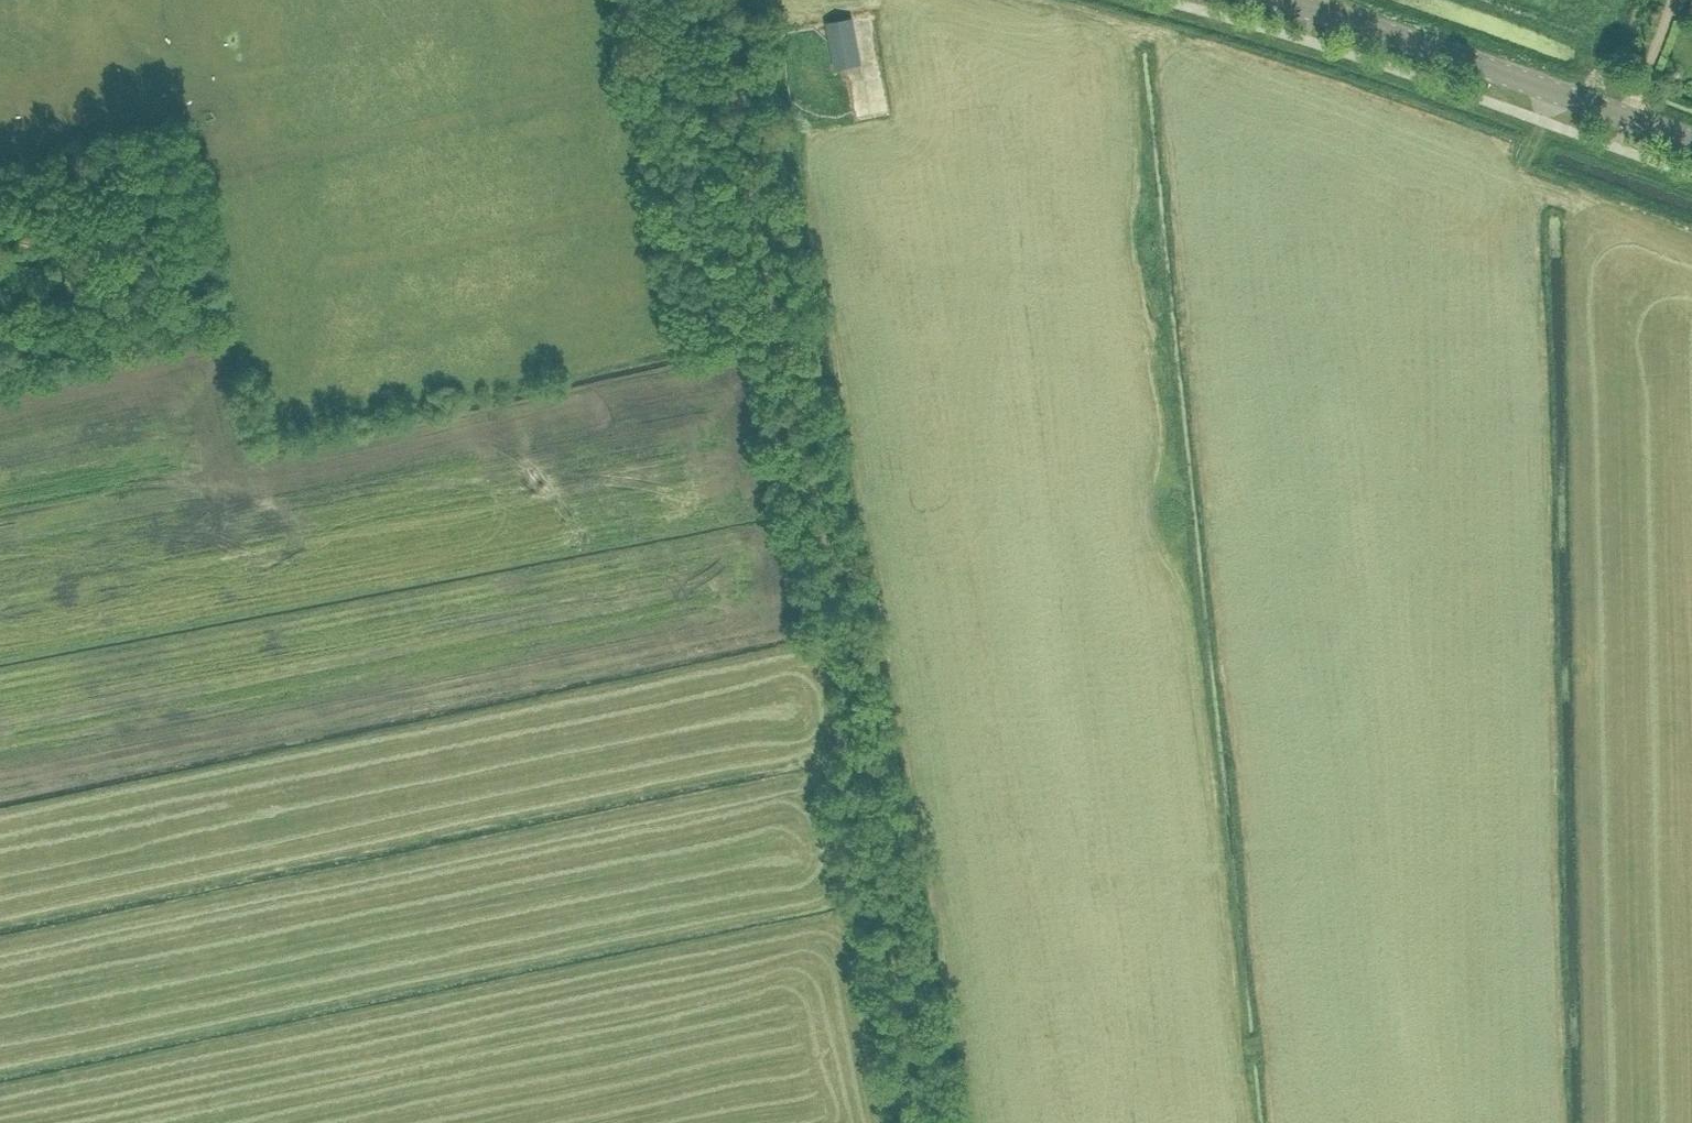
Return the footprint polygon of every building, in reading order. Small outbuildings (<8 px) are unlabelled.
[(834,70),(862,65),(853,18),(825,24),(834,70)]
